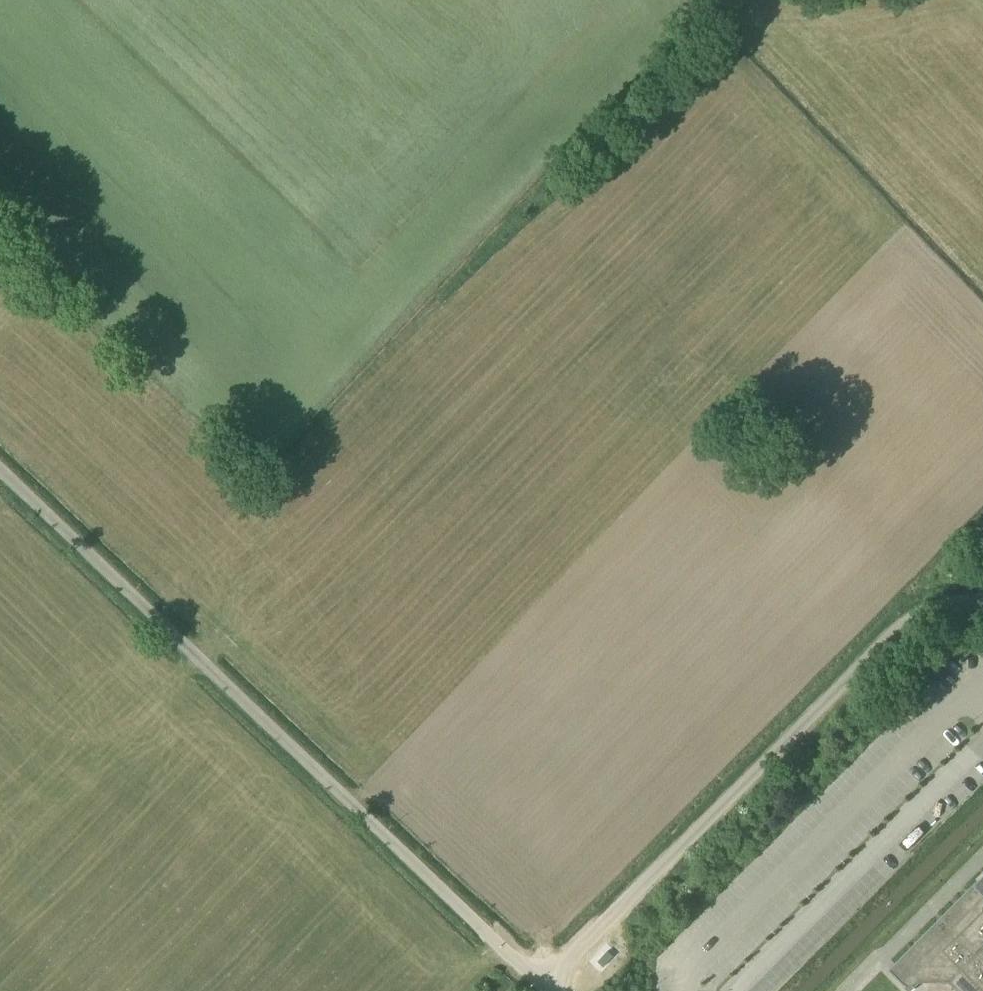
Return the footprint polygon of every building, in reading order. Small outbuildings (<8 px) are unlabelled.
[(974,886),(889,972),(909,990),(912,990),(920,984),(949,983),(957,990),(982,990),(982,877),(974,886)]
